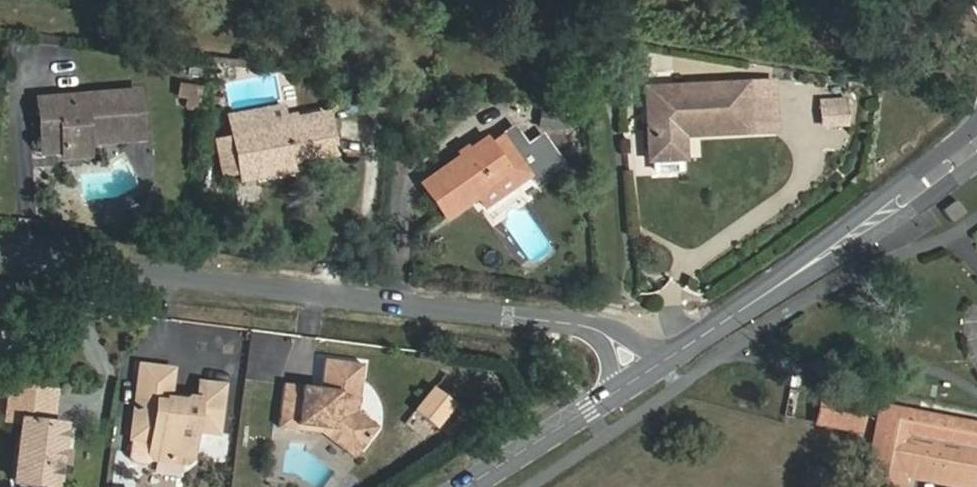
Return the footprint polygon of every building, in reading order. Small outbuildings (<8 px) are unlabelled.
[(737,26),(757,19),(751,4),(732,11),(737,26)] [(196,112),(199,88),(178,85),(175,98),(185,99),(184,110),(196,112)] [(776,86),(644,92),(648,171),(652,175),(672,174),(676,169),(674,134),(778,129),(776,86)] [(141,139),(138,91),(36,101),(40,153),(61,152),(61,160),(88,158),(87,144),(141,139)] [(826,108),(848,107),(847,99),(826,100),(826,108)] [(849,125),(848,107),(826,108),(827,126),(849,125)] [(247,114),(249,127),(282,120),(281,113),(280,109),(247,114)] [(228,118),(230,130),(232,141),(238,172),(239,180),(254,177),(253,170),(294,163),(324,157),(316,114),(295,117),(294,111),(281,113),(282,120),(249,127),(247,114),(228,118)] [(316,114),(324,157),(334,155),(327,112),(316,114)] [(514,128),(502,136),(515,155),(527,147),(514,128)] [(516,181),(516,180),(528,172),(534,182),(561,164),(542,136),(527,147),(515,155),(502,136),(489,146),(485,141),(422,185),(445,219),(478,197),(476,195),(509,172),(516,181)] [(232,141),(217,143),(222,175),(238,172),(232,141)] [(253,170),(254,177),(295,170),(294,163),(253,170)] [(483,204),(516,181),(509,172),(476,195),(478,197),(483,204)] [(941,210),(951,223),(965,213),(955,200),(941,210)] [(0,330),(0,359),(13,360),(17,332),(0,330)] [(333,429),(359,451),(378,428),(357,410),(363,365),(322,359),(317,388),(283,384),(276,427),(295,430),(296,423),(333,429)] [(182,464),(189,459),(193,433),(216,436),(223,385),(198,382),(196,397),(187,397),(186,401),(168,399),(172,368),(139,364),(130,439),(150,442),(148,454),(156,460),(182,464)] [(50,426),(54,391),(9,385),(4,420),(20,422),(13,480),(55,485),(62,428),(50,426)] [(865,402),(823,393),(818,421),(859,429),(865,402)] [(889,407),(880,405),(864,486),(873,486),(889,407)] [(889,407),(873,486),(904,486),(906,476),(895,474),(897,464),(974,478),(976,463),(976,461),(916,449),(919,435),(976,447),(976,424),(889,407)] [(352,460),(359,451),(333,429),(296,423),(295,430),(320,434),(352,460)] [(919,435),(916,449),(976,461),(976,447),(919,435)] [(974,478),(897,464),(895,474),(906,476),(966,486),(973,486),(974,478)]
